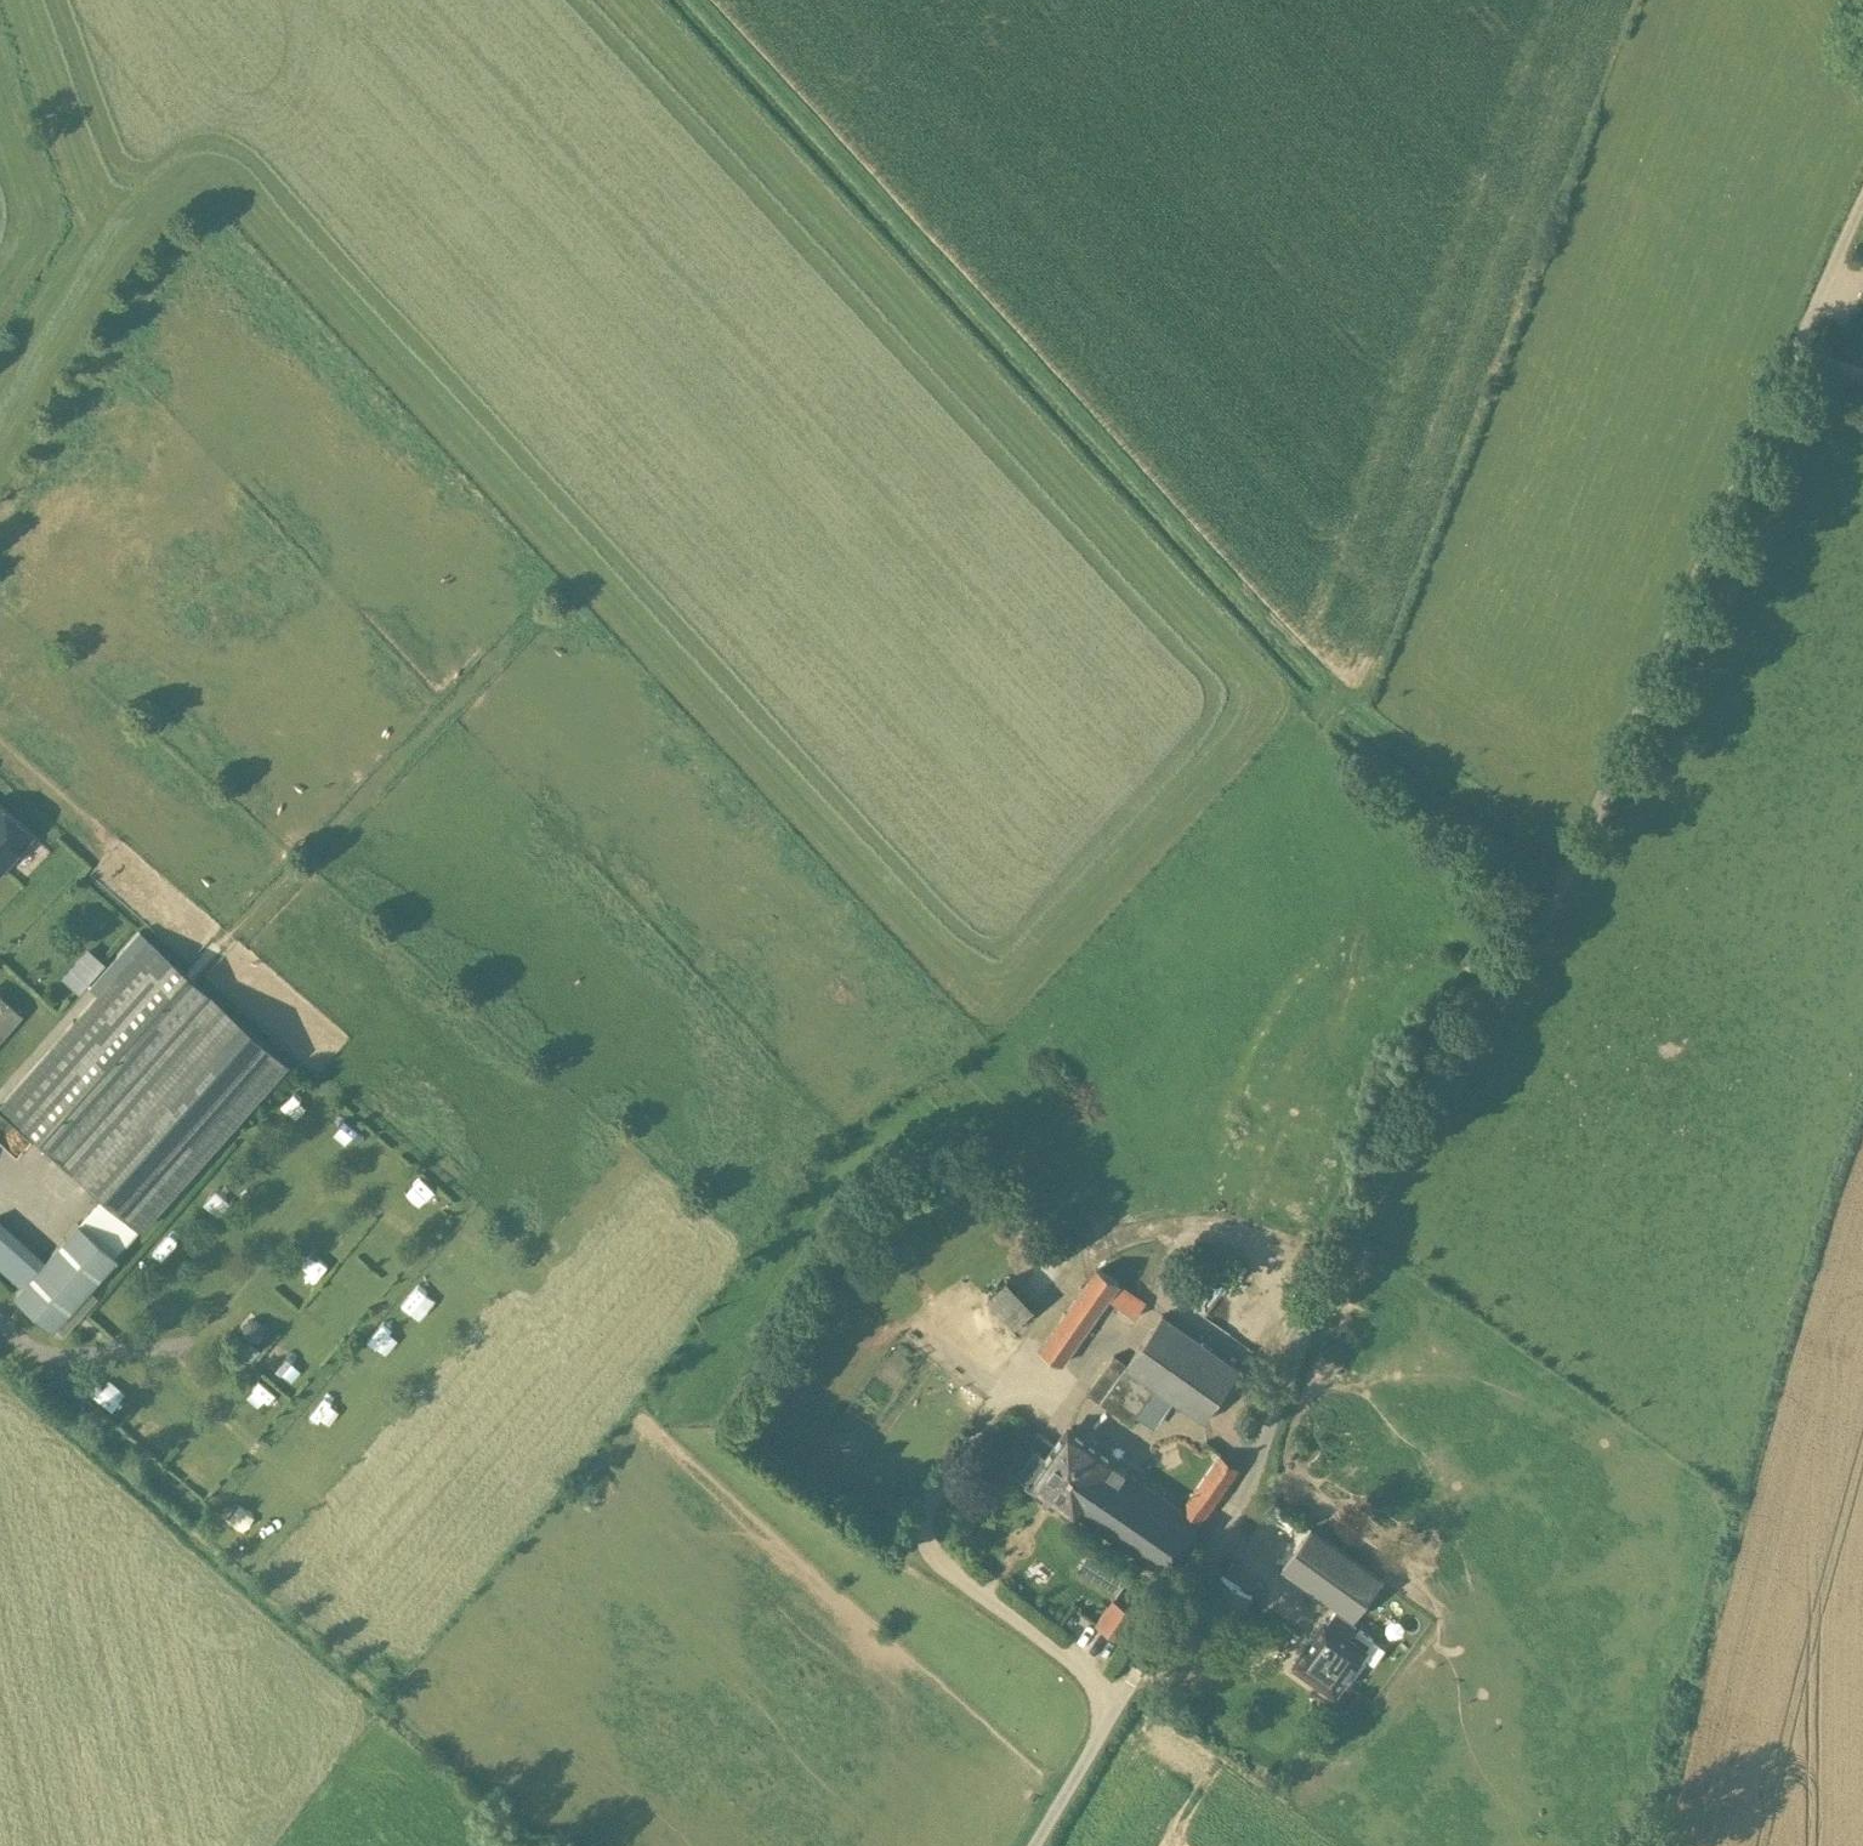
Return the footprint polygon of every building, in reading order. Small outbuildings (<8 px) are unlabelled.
[(31,834),(0,806),(0,870),(31,834)] [(289,1061),(148,937),(0,1104),(0,1105),(140,1229),(289,1061)] [(80,994),(105,965),(89,950),(63,978),(80,994)] [(20,1015),(0,997),(0,1037),(20,1015)] [(343,1111),(330,1126),(347,1141),(360,1126),(343,1111)] [(17,1292),(14,1295),(52,1329),(116,1256),(78,1222),(17,1292)] [(1148,1302),(1121,1284),(1098,1268),(1041,1349),(1064,1365),(1110,1299),(1138,1317),(1148,1302)] [(1011,1278),(988,1298),(1014,1327),(1037,1307),(1011,1278)] [(1165,1313),(1129,1363),(1115,1353),(1088,1392),(1131,1422),(1156,1387),(1204,1421),(1242,1368),(1165,1313)] [(250,1341),(258,1341),(264,1334),(263,1325),(257,1319),(248,1320),(242,1327),(243,1336),(250,1341)] [(1208,1337),(1222,1353),(1233,1345),(1219,1328),(1208,1337)] [(268,1367),(286,1375),(294,1360),(276,1351),(268,1367)] [(262,1376),(248,1389),(263,1404),(277,1392),(262,1376)] [(1095,1486),(1078,1512),(1165,1572),(1203,1520),(1204,1521),(1241,1467),(1221,1454),(1183,1506),(1068,1431),(1059,1445),(1058,1444),(1055,1449),(1074,1462),(1070,1469),(1095,1486)] [(1038,1448),(1021,1473),(1032,1481),(1078,1512),(1095,1486),(1070,1469),(1074,1462),(1055,1449),(1050,1457),(1038,1448)] [(1356,1619),(1385,1578),(1313,1527),(1282,1568),(1338,1607),(1336,1610),(1337,1610),(1329,1621),(1327,1619),(1296,1662),(1336,1691),(1344,1680),(1352,1685),(1361,1672),(1354,1666),(1362,1654),(1375,1663),(1386,1648),(1373,1639),(1374,1637),(1360,1627),(1352,1638),(1350,1636),(1358,1624),(1353,1621),(1355,1619),(1356,1619)] [(1218,1645),(1253,1594),(1220,1571),(1185,1622),(1218,1645)] [(1123,1641),(1140,1615),(1114,1597),(1096,1622),(1123,1641)]
